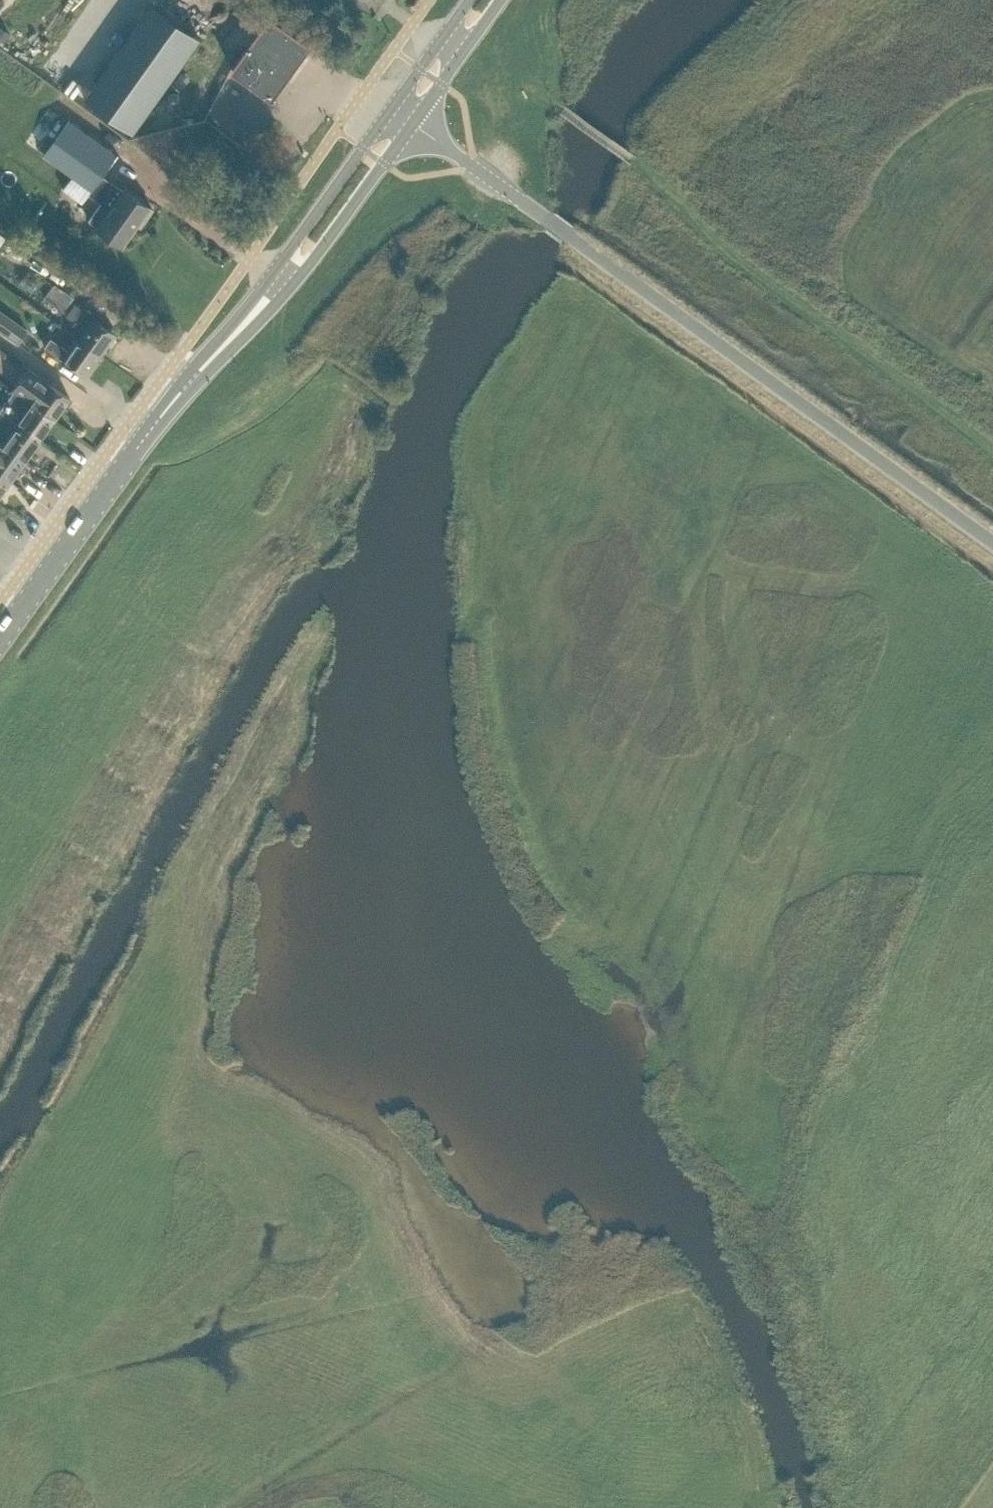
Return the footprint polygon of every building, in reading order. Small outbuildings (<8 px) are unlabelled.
[(153,1),(85,96),(134,131),(202,36),(153,1)] [(230,70),(270,98),(273,94),(307,45),(268,17),(230,70)] [(68,119),(44,152),(92,188),(102,173),(116,155),(116,154),(115,154),(68,119)] [(92,188),(89,191),(102,200),(89,218),(99,225),(98,226),(122,243),(138,221),(141,223),(152,208),(124,187),(123,188),(102,173),(92,188)] [(58,275),(43,296),(62,309),(77,288),(58,275)] [(86,324),(78,336),(102,353),(117,332),(74,302),(68,311),(86,324)] [(0,308),(0,330),(18,342),(28,328),(0,308)] [(102,353),(78,336),(69,348),(51,336),(45,345),(87,375),(102,353)] [(31,400),(53,416),(69,394),(26,365),(12,386),(13,387),(31,400)] [(39,437),(53,416),(31,400),(13,387),(0,406),(0,409),(39,437)] [(39,437),(0,409),(0,420),(10,427),(0,440),(24,457),(39,437)] [(0,440),(0,471),(10,478),(16,469),(19,471),(26,461),(23,459),(24,457),(0,440)] [(10,478),(0,471),(0,492),(10,478)]
